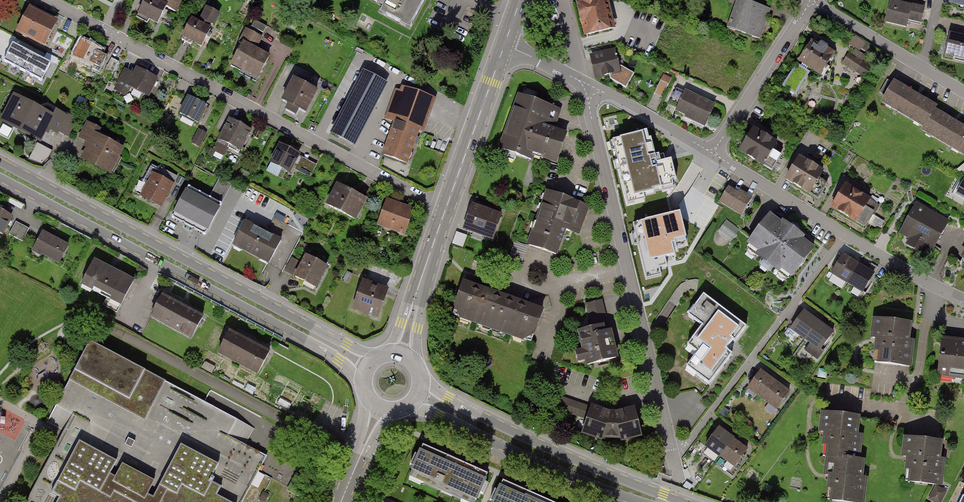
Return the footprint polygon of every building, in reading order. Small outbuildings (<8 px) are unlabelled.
[(137,17),(157,27),(167,8),(176,12),(183,0),(162,0),(160,4),(153,0),(146,0),(137,17)] [(384,7),(381,12),(411,28),(426,0),(372,0),(384,7)] [(584,37),(612,30),(605,0),(601,0),(589,3),(589,0),(582,0),(576,2),(584,37)] [(759,40),(767,11),(735,2),(727,31),(759,40)] [(889,2),(884,23),(905,28),(906,20),(919,23),(923,9),(889,2)] [(192,20),(181,40),(202,51),(220,17),(207,10),(200,24),(192,20)] [(30,11),(18,36),(44,49),(57,24),(30,11)] [(255,21),(231,67),(257,80),(268,58),(255,51),(267,27),(255,21)] [(944,54),(963,59),(963,37),(949,33),(944,54)] [(861,48),(874,55),(877,51),(864,43),(865,42),(853,35),(848,44),(860,51),(861,48)] [(836,52),(813,38),(798,61),(802,64),(807,67),(821,76),(836,52)] [(82,42),(74,58),(100,71),(106,59),(98,55),(100,51),(82,42)] [(31,54),(12,44),(3,61),(22,71),(31,54)] [(855,49),(852,53),(863,60),(866,56),(855,49)] [(592,55),(597,79),(610,77),(627,88),(635,75),(622,66),(617,68),(614,51),(592,55)] [(849,52),(842,63),(864,77),(872,66),(863,60),(852,53),(849,52)] [(51,64),(31,54),(22,71),(41,81),(51,64)] [(800,88),(810,72),(806,69),(807,67),(802,64),(801,66),(797,64),(782,86),(797,96),(798,92),(800,88)] [(124,71),(114,91),(126,98),(131,88),(149,98),(158,81),(137,70),(134,76),(124,71)] [(654,94),(662,97),(671,79),(663,75),(654,94)] [(364,76),(331,138),(355,151),(359,143),(388,89),(364,76)] [(881,98),(923,124),(921,127),(963,152),(963,151),(963,123),(935,106),(938,102),(894,76),(881,98)] [(294,80),(282,105),(304,115),(316,91),(294,80)] [(692,118),(706,124),(715,105),(676,87),(670,101),(679,105),(676,111),(686,115),(685,118),(691,121),(692,118)] [(396,123),(383,158),(406,166),(418,133),(423,134),(435,100),(403,89),(401,94),(396,92),(386,120),(396,123)] [(520,96),(501,150),(532,161),(534,156),(555,163),(565,136),(544,128),(552,107),(520,96)] [(189,98),(179,117),(197,126),(206,106),(189,98)] [(2,125),(20,134),(33,108),(15,99),(2,125)] [(20,134),(40,144),(48,129),(60,135),(69,117),(57,111),(54,119),(33,108),(20,134)] [(230,120),(219,141),(240,152),(251,131),(230,120)] [(83,161),(111,176),(124,152),(98,138),(102,131),(91,125),(83,140),(92,145),(83,161)] [(777,143),(753,129),(740,151),(772,170),(781,155),(772,150),(777,143)] [(200,130),(194,144),(202,147),(207,132),(200,130)] [(634,136),(609,141),(611,151),(613,151),(615,161),(614,161),(616,171),(618,171),(626,206),(645,202),(644,197),(656,194),(655,192),(662,190),(662,193),(674,190),(672,181),(676,180),(671,159),(665,161),(664,154),(655,156),(651,138),(649,139),(647,131),(633,134),(634,136)] [(280,146),(270,166),(290,177),(294,169),(310,178),(317,166),(280,146)] [(822,171),(800,158),(786,180),(818,199),(827,183),(818,178),(822,171)] [(958,170),(963,176),(952,195),(963,201),(963,165),(958,170)] [(143,199),(162,208),(174,185),(155,176),(143,199)] [(751,196),(727,183),(717,201),(741,214),(751,196)] [(208,231),(223,204),(188,186),(174,212),(208,231)] [(339,186),(328,208),(354,221),(365,199),(339,186)] [(878,206),(846,186),(833,207),(864,226),(873,212),(874,213),(878,206)] [(549,193),(530,247),(556,256),(566,230),(569,231),(579,203),(549,193)] [(950,221),(916,202),(898,234),(908,239),(905,244),(923,255),(927,249),(933,252),(950,221)] [(386,205),(378,229),(404,238),(412,215),(386,205)] [(473,206),(464,232),(491,242),(501,216),(473,206)] [(815,247),(770,210),(745,240),(790,277),(815,247)] [(12,217),(0,211),(0,234),(3,235),(12,217)] [(680,212),(635,222),(647,272),(667,267),(665,258),(675,256),(673,251),(677,250),(675,241),(686,238),(680,212)] [(268,233),(283,239),(290,222),(275,216),(268,233)] [(738,229),(727,220),(718,231),(729,240),(738,229)] [(16,222),(9,236),(22,243),(29,229),(16,222)] [(234,247),(267,265),(279,242),(246,224),(234,247)] [(58,264),(67,247),(43,234),(34,251),(58,264)] [(874,272),(842,253),(830,272),(861,292),(874,272)] [(296,278),(316,288),(327,267),(307,257),(296,278)] [(121,307),(134,281),(112,270),(94,261),(81,286),(121,307)] [(464,282),(452,315),(531,343),(543,310),(464,282)] [(353,311),(379,319),(387,295),(361,286),(353,311)] [(697,352),(687,366),(709,383),(731,353),(728,351),(747,326),(703,294),(688,315),(702,325),(687,344),(697,352)] [(191,339),(202,318),(162,296),(151,317),(191,339)] [(587,361),(587,365),(617,358),(610,326),(607,326),(602,300),(588,303),(593,329),(580,332),(584,348),(576,349),(579,363),(587,361)] [(834,330),(803,309),(790,328),(820,349),(834,330)] [(910,323),(875,319),(872,338),(878,338),(875,362),(909,366),(913,341),(907,341),(910,323)] [(258,373),(269,352),(230,332),(219,353),(258,373)] [(943,340),(939,373),(963,376),(963,342),(943,340)] [(91,346),(50,425),(69,435),(34,501),(240,501),(263,457),(248,449),(256,432),(91,346)] [(790,390),(760,370),(746,389),(776,409),(790,390)] [(586,419),(591,405),(558,393),(553,408),(586,419)] [(621,437),(622,440),(641,435),(634,406),(616,410),(610,410),(591,403),(591,405),(586,419),(581,432),(602,439),(603,436),(621,437)] [(827,499),(849,501),(863,501),(866,478),(860,477),(863,460),(858,459),(861,435),(856,434),(858,417),(824,412),(821,431),(826,431),(823,456),(828,456),(826,474),(830,475),(827,499)] [(748,447),(718,427),(705,446),(735,466),(748,447)] [(908,457),(905,480),(940,484),(943,460),(938,459),(940,442),(905,437),(903,456),(908,457)] [(485,474),(421,446),(407,479),(460,501),(473,501),(477,492),(482,494),(486,484),(482,482),(485,474)] [(499,481),(490,501),(547,501),(499,481)]
